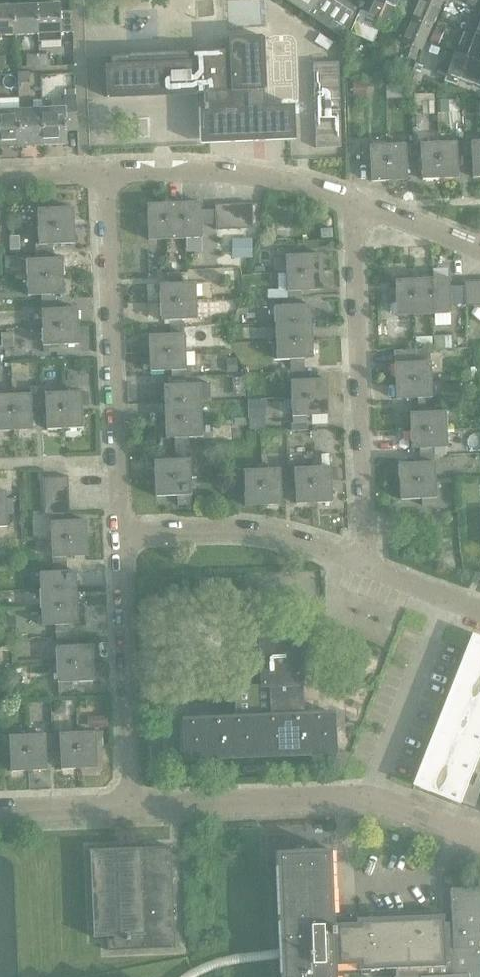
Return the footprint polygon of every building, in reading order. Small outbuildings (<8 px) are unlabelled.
[(310,15),(320,0),(286,0),(310,15)] [(358,8),(345,0),(320,0),(310,15),(344,39),(358,8)] [(399,0),(375,0),(374,1),(395,8),(399,0)] [(443,0),(420,0),(419,1),(439,9),(443,0)] [(461,6),(461,4),(450,0),(449,0),(446,8),(458,12),(459,11),(462,12),(462,13),(469,16),(464,29),(476,33),(479,35),(479,13),(461,6)] [(385,30),(395,8),(374,1),(369,14),(360,10),(350,32),(373,42),(379,28),(385,30)] [(432,25),(439,9),(419,1),(412,17),(432,25)] [(60,11),(60,4),(36,5),(37,34),(38,41),(61,40),(61,33),(60,11)] [(37,34),(36,5),(15,6),(16,35),(37,34)] [(15,6),(0,7),(0,35),(16,35),(15,6)] [(72,10),(60,11),(61,33),(73,32),(72,10)] [(421,50),(432,25),(412,17),(402,42),(411,46),(406,57),(414,60),(418,49),(421,50)] [(439,46),(444,32),(436,29),(430,42),(439,46)] [(476,33),(475,35),(464,31),(456,52),(458,53),(456,56),(466,59),(479,65),(479,35),(476,33)] [(113,65),(105,65),(106,97),(108,97),(108,96),(110,96),(136,95),(136,96),(138,96),(138,95),(166,94),(166,95),(167,95),(167,94),(185,93),(196,92),(196,93),(204,93),(205,105),(203,105),(203,109),(200,109),(201,143),(295,139),(294,113),(293,105),(264,106),(263,91),(264,91),(264,89),(263,89),(261,37),(262,37),(262,36),(258,36),(239,37),(232,37),(228,37),(229,51),(219,51),(113,56),(113,65)] [(479,83),(479,65),(466,59),(456,56),(455,56),(454,57),(444,54),(437,74),(448,78),(449,74),(459,78),(479,86),(479,83)] [(38,66),(38,55),(27,56),(27,67),(38,66)] [(51,66),(50,55),(38,55),(38,66),(51,66)] [(368,64),(354,59),(349,69),(363,75),(368,64)] [(338,64),(314,64),(316,150),(340,149),(338,64)] [(29,83),(29,75),(29,72),(18,73),(18,83),(29,83)] [(367,99),(367,82),(353,82),(353,99),(367,99)] [(402,89),(386,86),(387,98),(402,98),(402,89)] [(433,94),(414,94),(414,107),(421,107),(421,102),(434,102),(433,94)] [(77,127),(76,96),(64,96),(64,108),(42,109),(43,146),(67,145),(66,128),(77,127)] [(43,146),(42,109),(41,101),(33,101),(34,109),(19,110),(21,147),(43,146)] [(462,125),(461,105),(452,105),(453,126),(462,125)] [(19,110),(0,110),(0,147),(21,147),(19,110)] [(464,142),(465,156),(472,156),(472,177),(479,177),(479,141),(464,142)] [(458,178),(457,156),(465,156),(464,142),(439,143),(440,179),(458,178)] [(440,179),(439,143),(414,144),(414,158),(421,158),(422,179),(440,179)] [(407,180),(406,158),(414,158),(414,144),(388,145),(390,181),(407,180)] [(390,181),(388,145),(363,146),(363,160),(370,160),(371,182),(390,181)] [(74,226),(73,207),(51,208),(51,201),(37,202),(38,227),(74,226)] [(209,224),(208,210),(201,211),(200,202),(182,203),(183,239),(202,238),(201,225),(209,224)] [(183,239),(182,203),(164,204),(165,240),(183,239)] [(165,240),(164,204),(147,204),(147,213),(140,213),(141,227),(148,227),(149,240),(165,240)] [(240,229),(240,204),(227,205),(228,230),(240,229)] [(253,228),(252,204),(240,204),(240,229),(253,228)] [(228,230),(227,205),(215,205),(215,210),(208,210),(209,224),(216,224),(216,230),(228,230)] [(75,243),(74,226),(38,227),(39,245),(36,245),(36,253),(53,252),(53,244),(75,243)] [(19,236),(10,237),(11,250),(20,250),(19,236)] [(234,256),(254,256),(253,236),(233,237),(234,256)] [(322,273),(321,254),(300,255),(299,248),(276,249),(277,257),(285,256),(286,274),(322,273)] [(63,277),(62,258),(54,259),(53,252),(36,253),(37,259),(26,260),(27,278),(63,277)] [(16,256),(5,257),(5,269),(16,268),(16,256)] [(323,290),(322,273),(286,274),(287,299),(301,298),(301,291),(323,290)] [(196,302),(195,283),(182,284),(182,276),(168,277),(168,284),(159,285),(160,303),(196,302)] [(64,294),(63,277),(27,278),(28,296),(41,295),(41,303),(55,303),(55,295),(64,294)] [(449,278),(431,279),(433,314),(450,314),(450,300),(465,300),(464,286),(449,286),(449,278)] [(415,315),(413,279),(396,280),(396,289),(389,289),(389,302),(396,302),(397,316),(415,315)] [(433,314),(431,279),(413,279),(415,315),(433,314)] [(478,305),(477,280),(464,281),(464,286),(465,306),(478,305)] [(311,324),(310,305),(302,305),(301,298),(287,299),(287,306),(274,306),(275,325),(311,324)] [(197,319),(196,302),(160,303),(161,320),(170,320),(170,327),(184,327),(183,319),(197,319)] [(78,326),(77,308),(56,309),(55,303),(41,303),(42,328),(78,326)] [(312,341),(311,324),(275,325),(276,342),(312,341)] [(79,344),(78,326),(42,328),(43,353),(57,352),(57,345),(79,344)] [(185,353),(184,327),(170,327),(170,334),(149,335),(149,354),(185,353)] [(12,344),(12,331),(1,331),(2,344),(12,344)] [(435,336),(435,349),(456,348),(455,335),(435,336)] [(434,346),(434,337),(416,338),(416,339),(416,347),(434,346)] [(312,358),(312,341),(276,342),(277,360),(290,359),(290,366),(304,366),(304,358),(312,358)] [(432,380),(430,349),(416,350),(417,362),(395,363),(396,382),(432,380)] [(191,377),(191,365),(186,365),(185,353),(149,354),(150,371),(172,370),(172,379),(186,377),(191,377)] [(327,398),(326,379),(305,380),(304,373),(290,374),(291,399),(327,398)] [(173,385),(164,385),(165,404),(201,402),(210,402),(209,385),(200,386),(200,384),(186,384),(186,377),(172,379),(173,385)] [(433,404),(432,380),(396,382),(396,399),(418,398),(419,406),(433,404)] [(32,430),(31,408),(38,408),(38,394),(38,387),(30,387),(30,394),(13,395),(14,431),(32,430)] [(82,428),(82,406),(89,405),(88,391),(63,392),(64,428),(82,428)] [(64,428),(63,392),(38,394),(38,408),(46,408),(47,429),(64,428)] [(13,395),(0,395),(0,431),(14,431),(13,395)] [(328,415),(327,398),(291,399),(292,424),(306,423),(306,416),(328,415)] [(201,420),(201,402),(165,404),(165,421),(201,420)] [(265,415),(264,403),(249,403),(250,415),(265,415)] [(447,430),(446,411),(438,412),(437,404),(433,404),(419,406),(419,412),(410,413),(411,431),(447,430)] [(202,437),(201,420),(165,421),(166,438),(175,438),(175,446),(189,445),(189,437),(202,437)] [(448,447),(447,430),(411,431),(412,449),(420,448),(421,456),(435,456),(435,448),(448,447)] [(191,478),(189,452),(175,453),(176,460),(154,460),(155,479),(191,478)] [(436,481),(435,456),(421,456),(421,463),(399,464),(400,483),(436,481)] [(331,502),(330,481),(338,480),(337,466),(312,467),(313,503),(331,502)] [(313,503),(312,467),(287,468),(287,483),(295,482),(296,504),(313,503)] [(281,505),(280,483),(287,483),(287,468),(262,470),(263,505),(281,505)] [(263,505),(262,470),(236,471),(237,485),(244,484),(245,506),(263,505)] [(68,490),(68,477),(43,478),(44,491),(68,490)] [(192,505),(191,478),(155,479),(155,496),(177,496),(178,506),(192,505)] [(437,505),(436,481),(400,483),(401,500),(422,499),(423,506),(437,505)] [(69,501),(68,490),(44,491),(44,502),(69,501)] [(13,499),(6,500),(5,491),(0,491),(0,527),(7,527),(6,513),(14,513),(13,499)] [(69,514),(69,501),(44,502),(45,515),(50,514),(64,514),(69,514)] [(87,538),(86,520),(64,521),(64,514),(50,514),(51,539),(87,538)] [(88,556),(87,538),(51,539),(52,565),(66,564),(66,557),(88,556)] [(76,589),(75,571),(67,571),(66,564),(52,565),(52,572),(39,572),(40,591),(76,589)] [(77,607),(76,589),(40,591),(41,609),(77,607)] [(78,624),(77,607),(41,609),(42,626),(55,625),(55,631),(69,631),(69,625),(78,624)] [(335,754),(333,713),(303,714),(300,636),(259,638),(261,687),(269,686),(270,716),(183,719),(185,760),(335,754)] [(473,636),(415,784),(460,802),(479,752),(479,639),(473,636)] [(92,663),(92,645),(70,646),(70,639),(55,639),(56,665),(92,663)] [(93,681),(92,663),(56,665),(58,690),(72,689),(71,682),(93,681)] [(97,768),(96,746),(103,746),(103,732),(77,733),(78,769),(97,768)] [(78,769),(77,733),(52,734),(52,748),(60,748),(61,769),(78,769)] [(47,770),(46,748),(52,748),(52,734),(27,735),(29,771),(47,770)] [(29,771),(27,735),(2,736),(2,750),(10,750),(11,772),(29,771)] [(336,976),(336,965),(358,964),(359,970),(395,969),(396,976),(479,976),(479,887),(450,888),(452,923),(444,924),(443,915),(334,920),(331,849),(289,851),(288,834),(265,835),(266,862),(276,862),(279,950),(234,956),(218,959),(202,965),(187,973),(181,976),(196,976),(205,972),(220,967),(235,963),(280,958),(280,976),(336,976)] [(175,948),(170,847),(89,850),(93,937),(107,937),(107,951),(175,948)]
